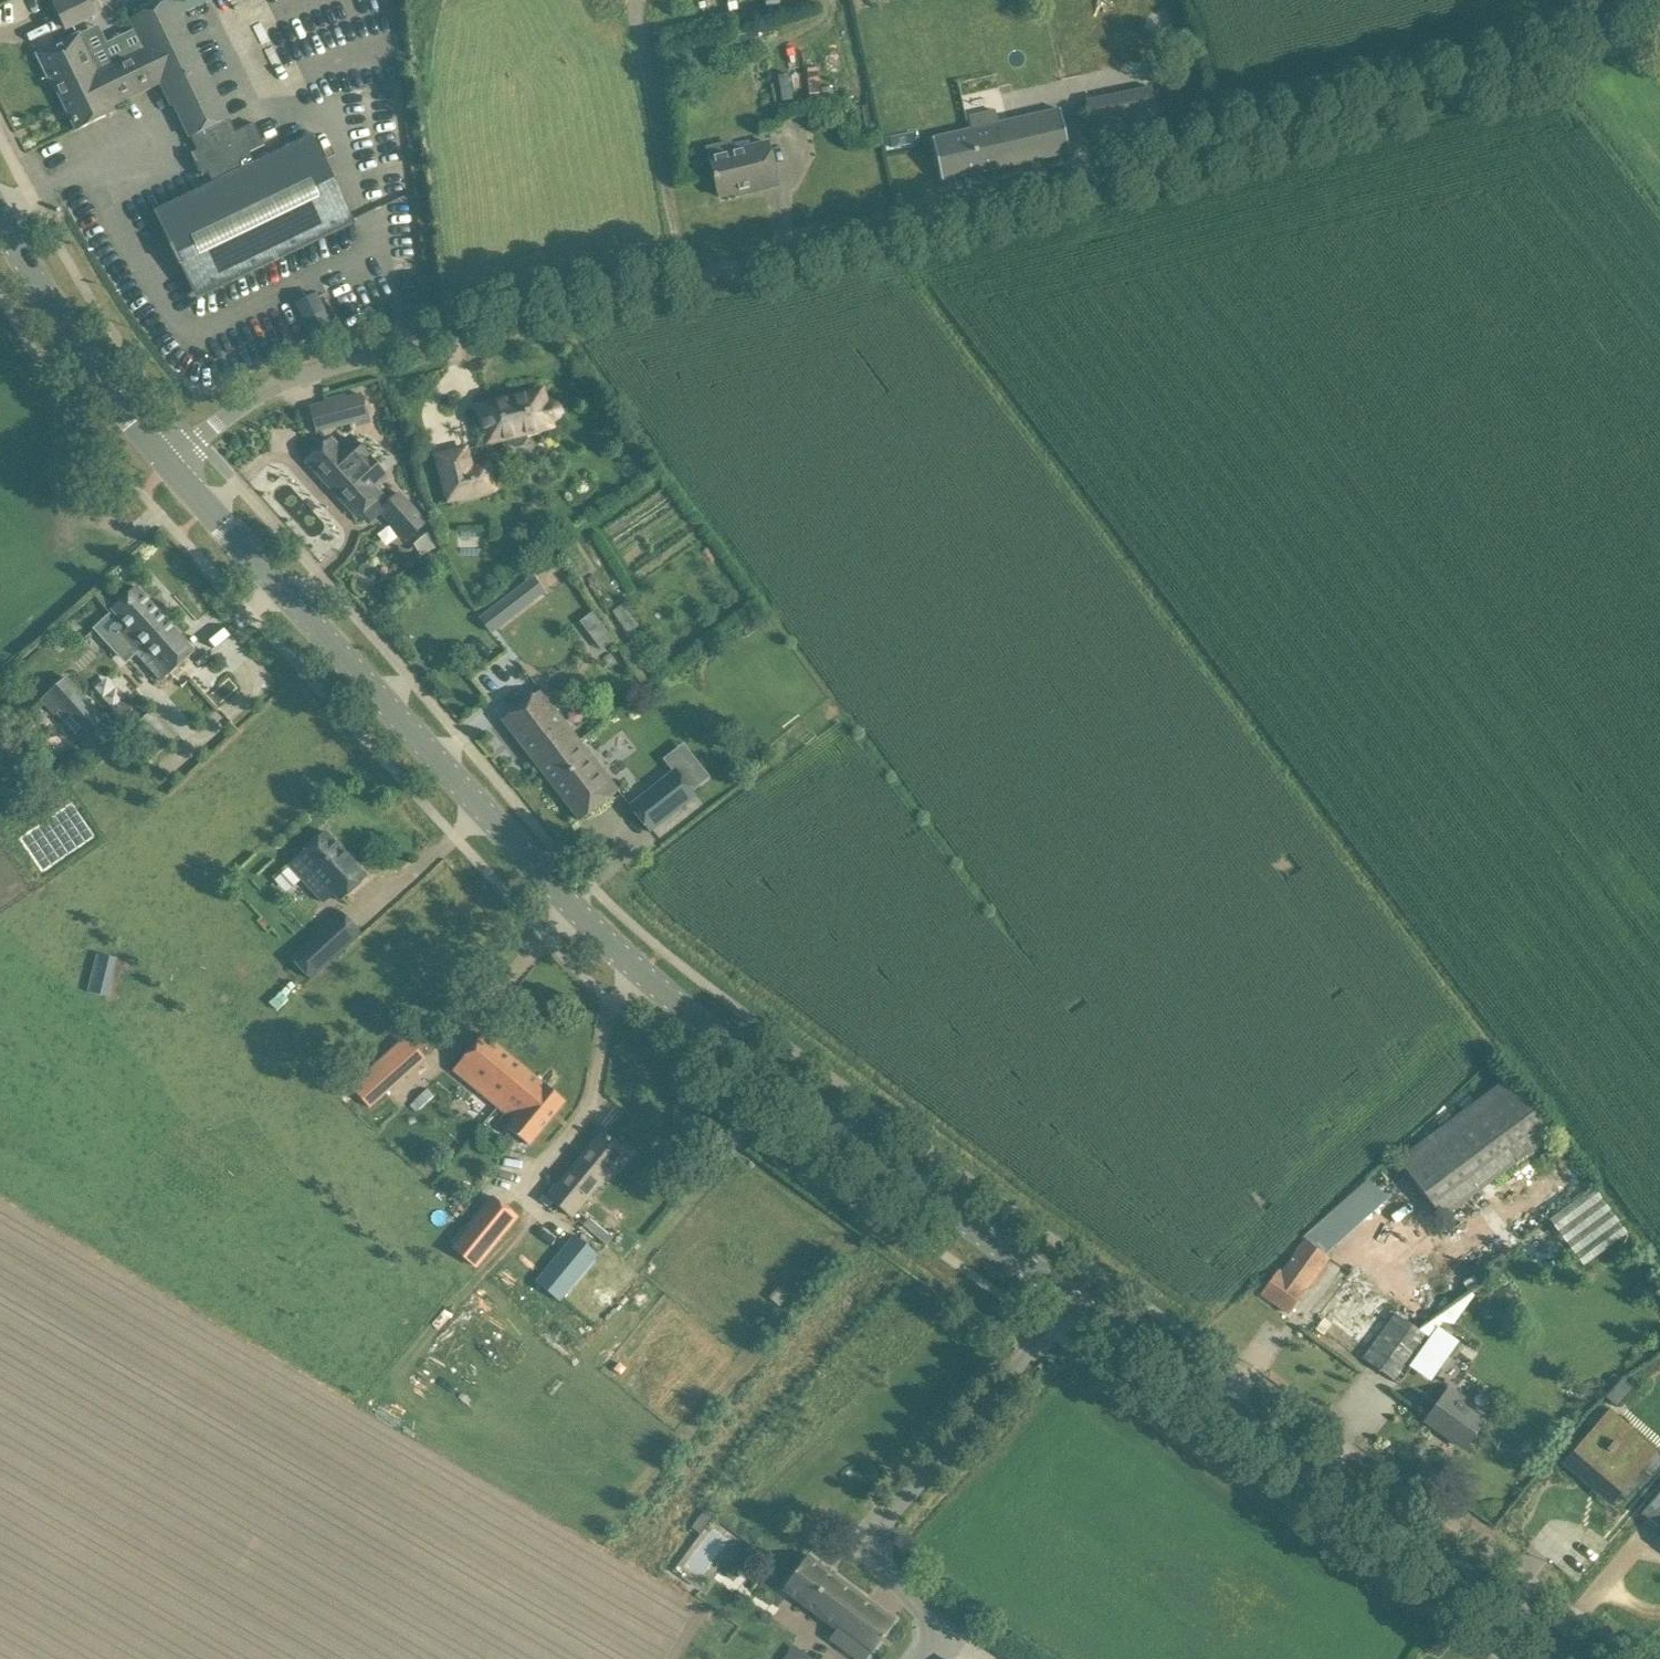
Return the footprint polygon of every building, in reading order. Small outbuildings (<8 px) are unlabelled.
[(345,199),(316,137),(257,166),(250,152),(265,145),(255,122),(236,131),(180,15),(196,7),(193,0),(171,0),(131,19),(144,47),(99,69),(81,32),(37,54),(49,79),(51,78),(76,130),(116,111),(113,106),(161,83),(172,106),(174,104),(190,137),(192,136),(198,150),(192,153),(203,176),(209,173),(216,186),(162,212),(201,293),(355,219),(345,199)] [(100,12),(99,9),(108,5),(106,0),(55,0),(66,27),(100,12)] [(702,21),(733,13),(730,0),(697,0),(702,21)] [(1134,92),(1087,102),(1095,140),(1142,131),(1134,92)] [(1070,152),(1065,131),(1060,110),(991,125),(989,114),(964,120),(966,131),(933,139),(943,181),(1070,152)] [(779,185),(774,163),(769,142),(710,157),(714,175),(719,197),(749,189),(749,192),(779,185)] [(325,294),(319,297),(331,321),(337,318),(325,294)] [(551,403),(546,404),(542,390),(479,406),(489,442),(502,439),(507,438),(508,443),(515,447),(523,445),(527,438),(526,433),(551,426),(550,421),(555,420),(559,416),(561,412),(559,407),(556,403),(551,403)] [(368,418),(366,411),(362,394),(311,408),(317,431),(368,418)] [(339,448),(331,439),(308,459),(307,460),(358,516),(361,513),(370,523),(381,512),(390,504),(389,503),(388,503),(374,488),(387,476),(354,440),(351,436),(339,448)] [(471,467),(468,455),(466,448),(436,456),(447,499),(448,501),(461,498),(496,489),(489,463),(471,467)] [(426,522),(407,502),(400,493),(389,503),(390,504),(381,512),(407,540),(426,522)] [(483,554),(484,529),(459,528),(458,552),(483,554)] [(421,556),(435,547),(428,532),(415,545),(417,548),(421,556)] [(533,574),(478,616),(490,633),(545,590),(533,574)] [(163,680),(179,666),(195,652),(136,587),(113,608),(115,611),(101,624),(100,628),(109,637),(113,637),(122,629),(124,630),(121,633),(163,680)] [(624,603),(612,612),(627,633),(639,624),(624,603)] [(601,611),(577,619),(588,653),(613,645),(601,611)] [(94,743),(112,728),(67,676),(41,699),(55,715),(61,710),(86,739),(82,743),(86,748),(79,753),(92,767),(93,769),(107,757),(105,756),(104,754),(94,743)] [(542,770),(582,739),(542,689),(520,706),(503,719),(542,770)] [(669,726),(693,756),(719,735),(696,705),(669,726)] [(598,807),(621,790),(582,739),(542,770),(581,821),(598,807)] [(630,806),(650,831),(697,795),(693,790),(710,777),(693,756),(677,769),(674,771),(630,806)] [(341,901),(367,877),(325,831),(299,855),(299,856),(290,865),(324,902),(334,893),(341,901)] [(311,979),(345,948),(326,927),(292,958),(311,979)] [(113,995),(118,956),(96,953),(91,992),(113,995)] [(483,1034),(454,1070),(514,1120),(509,1126),(529,1143),(551,1118),(553,1115),(556,1112),(565,1101),(544,1084),(483,1034)] [(384,1058),(352,1087),(370,1107),(402,1078),(384,1058)] [(1510,1076),(1399,1158),(1443,1218),(1554,1136),(1510,1076)] [(602,1132),(549,1196),(573,1216),(579,1208),(612,1169),(626,1152),(602,1132)] [(1370,1175),(1311,1232),(1331,1253),(1390,1196),(1370,1175)] [(1585,1264),(1631,1234),(1599,1185),(1553,1216),(1585,1264)] [(471,1229),(455,1248),(476,1266),(485,1256),(518,1216),(494,1196),(472,1223),(469,1227),(471,1229)] [(560,1300),(599,1254),(575,1233),(536,1280),(560,1300)] [(1329,1258),(1309,1243),(1305,1240),(1281,1273),(1278,1270),(1262,1294),(1289,1313),(1329,1258)] [(1398,1383),(1411,1365),(1430,1338),(1396,1313),(1364,1358),(1398,1383)] [(1622,1379),(1606,1397),(1617,1407),(1633,1388),(1622,1379)] [(1649,1398),(1659,1407),(1659,1386),(1649,1398)] [(1465,1448),(1478,1430),(1484,1422),(1460,1404),(1463,1399),(1449,1388),(1426,1420),(1465,1448)] [(1613,1410),(1565,1465),(1585,1482),(1599,1464),(1605,1469),(1598,1477),(1618,1494),(1627,1501),(1644,1481),(1633,1471),(1649,1452),(1633,1438),(1635,1435),(1611,1414),(1614,1411),(1613,1410)] [(1641,1514),(1642,1515),(1643,1515),(1659,1527),(1659,1492),(1641,1514)] [(704,1510),(691,1527),(700,1534),(713,1517),(704,1510)] [(896,1620),(809,1555),(782,1591),(836,1631),(829,1640),(855,1658),(867,1658),(896,1620)]
